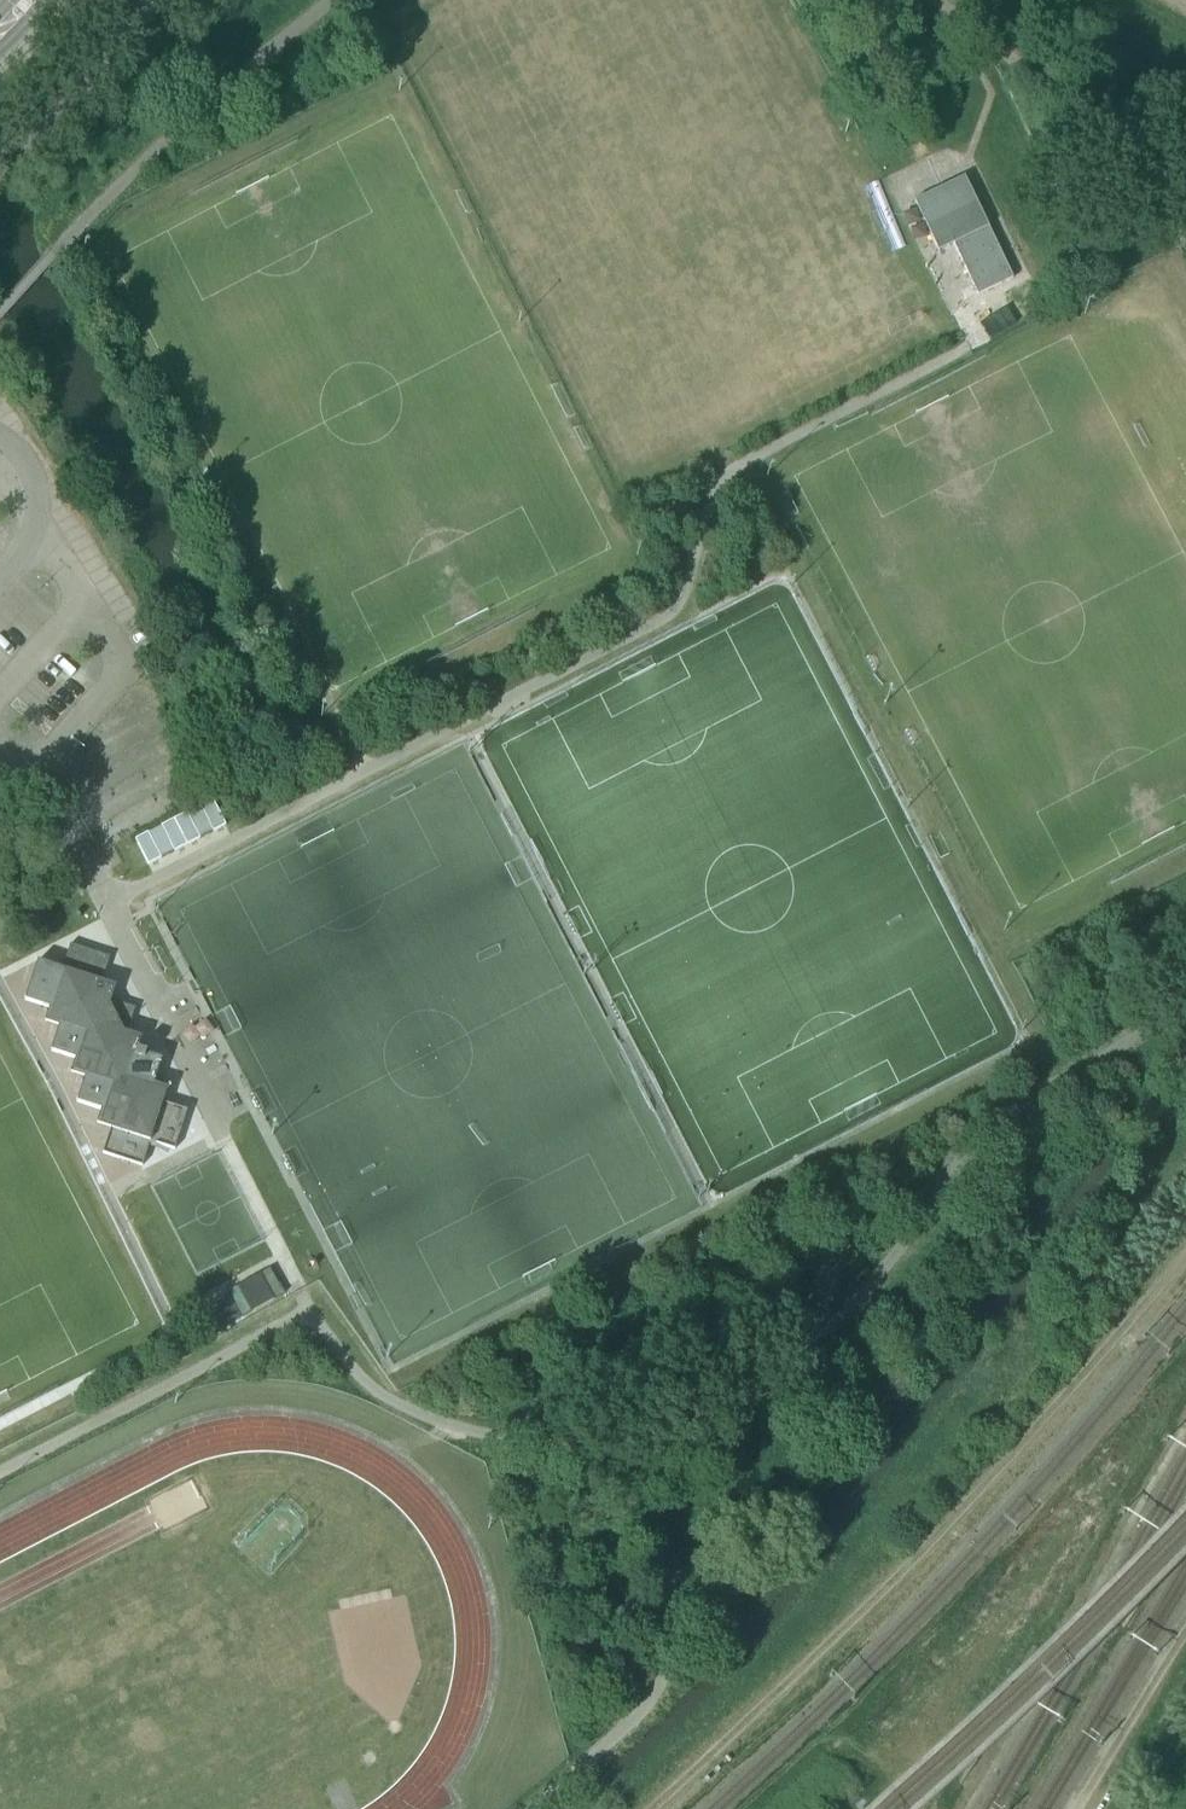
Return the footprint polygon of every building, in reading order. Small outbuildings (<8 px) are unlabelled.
[(977,296),(1012,279),(964,178),(913,202),(938,253),(938,252),(953,245),(977,296)] [(147,866),(225,826),(212,801),(134,841),(147,866)] [(71,888),(78,884),(74,876),(67,880),(71,888)] [(109,958),(70,945),(69,945),(61,969),(37,961),(24,1001),(48,1009),(44,1023),(58,1028),(50,1052),(74,1060),(70,1074),(83,1079),(76,1103),(100,1111),(95,1125),(109,1130),(102,1154),(141,1167),(149,1143),(173,1151),(187,1111),(162,1103),(167,1089),(153,1084),(161,1060),(137,1052),(141,1038),(127,1033),(135,1009),(111,1001),(116,987),(101,982),(109,958)]
